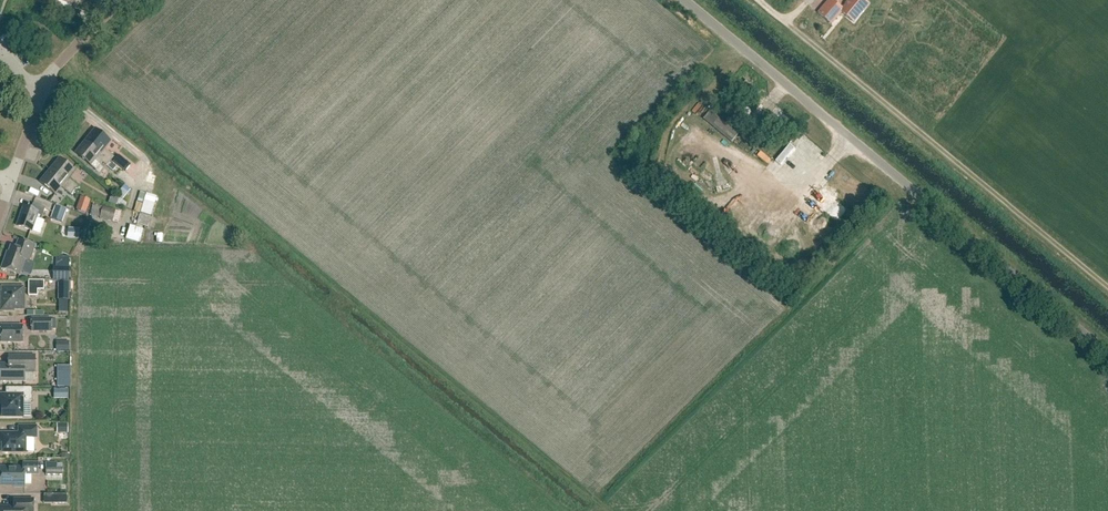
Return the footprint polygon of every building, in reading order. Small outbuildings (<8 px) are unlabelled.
[(869,4),(864,0),(848,0),(841,8),(837,4),(840,0),(829,0),(818,13),(832,25),(842,13),(854,23),(869,4)] [(747,91),(751,86),(745,81),(741,86),(747,91)] [(737,135),(716,117),(710,112),(705,118),(732,141),(737,135)] [(114,157),(109,153),(109,154),(104,150),(111,142),(95,129),(85,141),(110,162),(111,161),(114,157)] [(110,162),(85,141),(75,153),(91,166),(97,158),(102,162),(102,163),(112,171),(116,167),(110,162)] [(786,143),(774,163),(781,167),(793,147),(786,143)] [(131,166),(119,156),(113,162),(126,172),(131,166)] [(50,170),(75,191),(79,186),(74,183),(69,179),(75,171),(60,158),(50,170)] [(71,195),(75,191),(50,170),(39,183),(55,195),(62,187),(67,191),(66,192),(71,195)] [(117,195),(123,200),(131,190),(125,185),(117,195)] [(157,197),(146,194),(137,224),(148,227),(157,197)] [(82,198),(79,206),(87,209),(90,201),(82,198)] [(33,204),(31,210),(24,207),(17,226),(40,234),(45,221),(42,220),(46,208),(33,204)] [(62,223),(66,210),(55,206),(50,219),(62,223)] [(113,223),(116,211),(103,207),(100,219),(113,223)] [(123,239),(138,244),(143,230),(128,225),(123,239)] [(71,229),(71,238),(79,238),(79,229),(71,229)] [(29,261),(35,246),(19,240),(16,248),(11,247),(9,253),(7,253),(2,269),(19,275),(25,260),(29,261)] [(53,268),(53,281),(68,281),(68,268),(53,268)] [(43,281),(28,281),(28,296),(37,296),(37,290),(43,290),(43,281)] [(58,299),(67,299),(68,284),(58,284),(58,299)] [(24,310),(24,288),(2,288),(2,299),(1,299),(1,311),(12,311),(12,310),(24,310)] [(51,332),(51,318),(31,318),(30,332),(51,332)] [(23,342),(23,326),(1,326),(1,342),(23,342)] [(9,356),(9,364),(1,364),(1,381),(24,381),(35,381),(35,371),(35,356),(17,356),(9,356)] [(56,386),(65,386),(66,374),(66,373),(57,373),(56,386)] [(32,404),(32,388),(16,388),(16,395),(1,395),(1,417),(23,417),(23,404),(32,404)] [(53,399),(67,399),(67,389),(53,389),(53,399)] [(1,434),(0,442),(2,442),(2,452),(27,452),(27,437),(36,437),(36,426),(19,426),(19,434),(1,434)] [(24,487),(24,475),(38,475),(38,463),(23,463),(23,468),(0,468),(0,485),(15,485),(15,487),(24,487)] [(45,475),(62,475),(62,463),(45,463),(45,475)] [(53,494),(53,504),(66,504),(66,494),(53,494)] [(33,499),(14,499),(14,507),(0,507),(0,510),(33,510),(33,499)]
